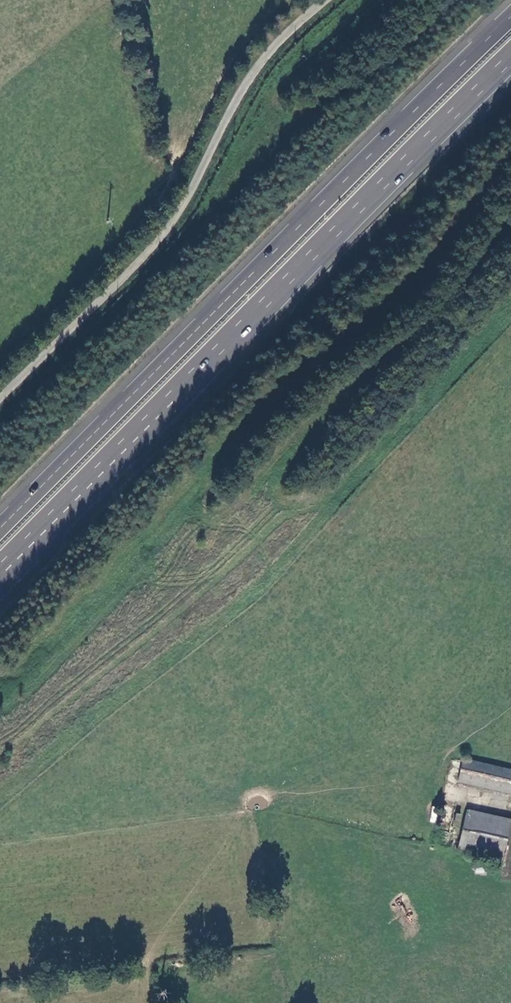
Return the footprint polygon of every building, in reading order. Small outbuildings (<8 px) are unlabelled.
[(464,758),(458,781),(510,793),(510,769),(464,758)] [(467,810),(458,848),(503,858),(510,820),(467,810)]
